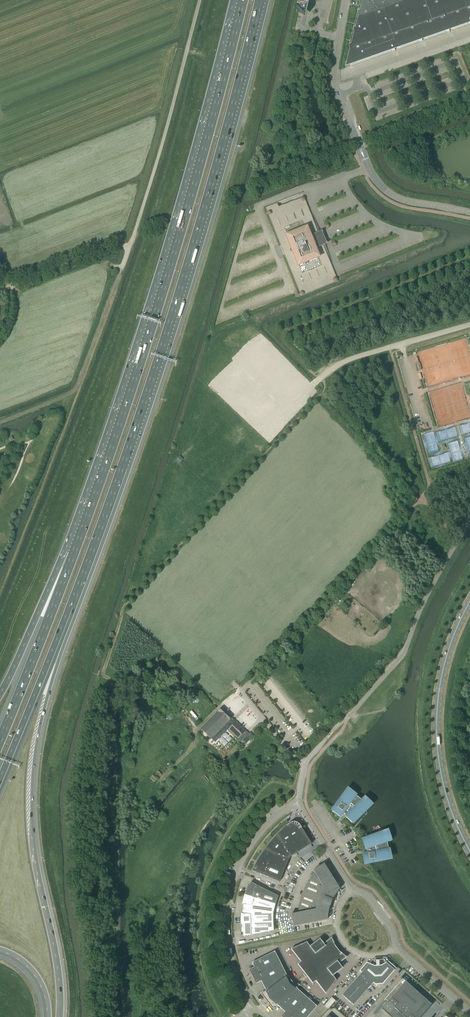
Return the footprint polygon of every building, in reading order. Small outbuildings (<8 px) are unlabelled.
[(346,67),(395,50),(395,48),(400,48),(422,41),(422,38),(428,39),(450,31),(450,29),(455,29),(469,24),(469,0),(363,0),(360,11),(358,12),(358,13),(359,17),(356,28),(355,28),(354,28),(354,33),(352,45),(351,45),(349,45),(350,50),(346,67)] [(302,192),(265,208),(267,213),(268,214),(280,246),(279,246),(283,256),(284,255),(300,294),(300,295),(301,296),(338,281),(338,280),(337,280),(337,279),(323,244),(325,243),(324,242),(322,241),(322,240),(318,242),(317,239),(321,237),(321,235),(321,233),(319,234),(305,199),(304,198),(305,198),(302,192)] [(212,738),(212,739),(215,742),(228,729),(238,739),(246,731),(245,731),(236,722),(235,722),(232,719),(231,720),(230,719),(232,717),(222,708),(218,711),(200,729),(211,739),(212,738)] [(364,809),(370,802),(364,796),(361,800),(356,796),(357,795),(349,789),(332,811),(340,817),(343,814),(345,815),(345,816),(352,823),(365,810),(364,809)] [(287,825),(279,833),(271,841),(264,850),(260,857),(255,864),(252,871),(279,882),(289,859),(290,857),(311,844),(302,828),(301,828),(300,826),(299,824),(297,823),(293,822),(291,823),(290,824),(288,825),(287,825)] [(382,858),(391,856),(389,848),(388,848),(387,842),(392,841),(388,831),(362,840),(366,850),(367,853),(362,853),(364,863),(382,860),(382,858)] [(313,871),(314,873),(311,878),(307,883),(304,889),(302,895),(300,901),(299,907),(298,913),(291,914),(294,927),(301,925),(327,920),(327,915),(328,911),(329,906),(328,906),(329,904),(331,905),(332,903),(330,902),(331,900),(332,900),(334,896),(337,893),(339,889),(328,870),(324,864),(313,871)] [(247,886),(244,895),(275,905),(278,896),(250,882),(248,887),(247,886)] [(275,905),(244,895),(242,904),(243,905),(242,909),(273,913),(275,905)] [(241,914),(240,923),(273,922),(273,913),(242,909),(242,914),(241,914)] [(274,931),(273,922),(240,923),(241,933),(242,933),(243,937),(274,931)] [(305,974),(337,949),(335,946),(331,938),(323,944),(320,940),(310,947),(307,942),(291,949),(301,962),(298,964),(305,974)] [(337,949),(305,974),(313,984),(316,981),(326,994),(336,980),(333,976),(342,968),(338,964),(346,958),(340,952),(337,949)] [(286,974),(275,951),(252,963),(254,967),(249,970),(256,984),(261,981),(263,986),(286,974)] [(396,969),(388,961),(381,965),(374,966),(367,963),(357,974),(359,976),(342,995),(353,1005),(373,983),(375,985),(382,984),(396,969)] [(286,974),(263,986),(266,991),(261,994),(272,1008),(277,1005),(281,1008),(298,990),(286,974)] [(388,1002),(382,1009),(392,1016),(416,1016),(412,1014),(416,1008),(417,1009),(420,1005),(419,1005),(425,998),(409,984),(409,985),(401,977),(401,978),(402,979),(385,999),(388,1002)] [(298,990),(281,1008),(285,1012),(281,1016),(307,1016),(317,1006),(298,990)] [(324,1006),(328,1009),(335,1001),(332,998),(324,1006)]
